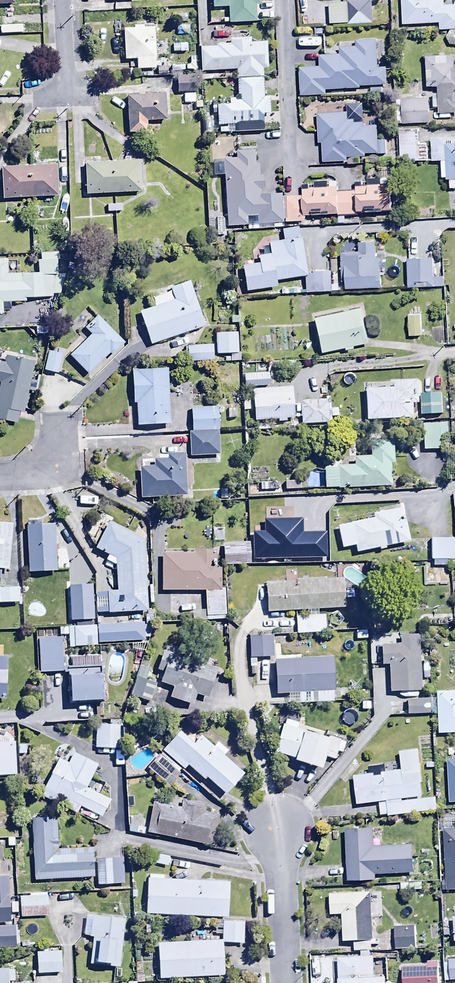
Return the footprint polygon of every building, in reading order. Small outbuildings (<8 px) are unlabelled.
[(212,7),(228,7),(228,22),(256,21),(255,4),(261,4),(261,0),(212,0),(212,7)] [(348,2),(349,23),(349,24),(373,23),(372,0),(348,1),(348,2)] [(403,26),(440,24),(440,31),(452,30),(454,30),(454,6),(443,6),(443,0),(401,0),(403,26)] [(349,23),(348,2),(330,3),(331,24),(349,23)] [(156,68),(154,27),(144,28),(144,24),(135,25),(135,28),(124,29),(125,60),(135,59),(136,70),(156,68)] [(452,30),(446,38),(449,45),(454,45),(454,30),(452,30)] [(236,77),(263,76),(262,68),(269,68),(268,42),(251,43),(251,39),(230,40),(231,44),(216,44),(216,47),(201,47),(202,71),(236,69),(236,77)] [(326,95),(326,90),(361,88),(360,87),(386,85),(385,68),(377,68),(376,40),(356,41),(357,46),(340,47),(340,54),(318,55),(319,68),(299,69),(300,96),(326,95)] [(174,44),(174,53),(187,53),(187,44),(174,44)] [(454,67),(454,56),(426,57),(426,88),(438,88),(438,94),(433,94),(434,108),(439,108),(439,113),(454,112),(454,67)] [(195,63),(175,63),(175,80),(195,80),(195,63)] [(263,76),(236,77),(237,99),(229,99),(229,104),(217,105),(218,126),(236,125),(236,132),(262,131),(261,114),(270,114),(269,96),(264,97),(263,76)] [(165,94),(127,96),(129,133),(147,131),(147,122),(166,121),(165,94)] [(195,94),(183,94),(184,104),(195,104),(195,94)] [(429,99),(402,100),(402,124),(430,124),(429,99)] [(347,112),(317,115),(317,143),(322,143),(322,163),(347,162),(347,158),(365,157),(365,154),(376,153),(376,155),(386,155),(385,143),(378,143),(375,115),(362,117),(361,104),(346,106),(347,112)] [(418,128),(399,129),(400,161),(427,160),(427,145),(419,145),(418,128)] [(431,140),(432,162),(441,162),(442,178),(447,178),(447,180),(450,180),(450,188),(454,188),(454,139),(431,140)] [(236,159),(223,160),(228,227),(247,225),(247,217),(256,216),(256,222),(249,222),(250,230),(259,229),(259,225),(273,224),(273,229),(281,228),(280,224),(283,224),(280,193),(261,194),(261,189),(262,189),(261,175),(260,175),(259,165),(255,165),(254,149),(236,150),(236,159)] [(58,185),(55,151),(0,155),(0,165),(2,189),(58,185)] [(140,182),(139,151),(83,153),(84,183),(140,182)] [(314,185),(303,185),(303,196),(284,197),(285,222),(306,221),(306,214),(338,213),(338,224),(344,223),(344,215),(359,215),(359,212),(391,211),(390,192),(386,192),(386,186),(356,187),(356,190),(337,191),(337,187),(327,188),(327,182),(314,183),(314,185)] [(308,276),(307,272),(303,238),(299,238),(298,227),(283,229),(284,241),(269,243),(270,247),(262,248),(263,256),(258,256),(259,264),(244,266),(247,291),(278,287),(276,280),(304,277),(308,276)] [(398,241),(388,241),(388,252),(399,252),(398,241)] [(359,251),(342,251),(342,283),(346,282),(346,289),(381,289),(381,273),(379,273),(379,258),(375,258),(375,243),(359,243),(359,251)] [(429,249),(405,250),(406,276),(430,275),(429,249)] [(3,315),(3,302),(25,302),(25,298),(45,298),(45,289),(50,289),(50,294),(61,294),(61,274),(57,274),(57,260),(60,260),(60,253),(40,254),(41,260),(38,260),(38,273),(7,273),(7,258),(0,258),(0,315),(3,315)] [(308,276),(304,277),(304,292),(331,291),(331,272),(307,272),(308,276)] [(140,311),(151,344),(205,326),(189,280),(171,286),(172,291),(152,298),(155,306),(140,311)] [(367,332),(359,298),(311,309),(319,343),(367,332)] [(418,305),(406,305),(406,325),(418,325),(418,305)] [(91,334),(70,355),(89,373),(110,353),(111,355),(124,342),(99,316),(86,328),(91,334)] [(235,321),(215,321),(215,343),(235,343),(235,321)] [(189,349),(212,348),(212,334),(188,335),(189,349)] [(62,344),(49,340),(43,359),(56,363),(62,344)] [(34,361),(8,355),(6,363),(0,361),(0,382),(1,382),(0,386),(0,418),(16,421),(18,411),(22,412),(34,361)] [(166,415),(167,359),(132,359),(132,393),(136,394),(135,415),(166,415)] [(365,410),(415,408),(413,374),(364,376),(365,410)] [(443,384),(420,383),(420,405),(442,406),(443,384)] [(300,398),(293,399),(292,387),(253,389),(255,422),(278,420),(279,423),(286,423),(286,420),(301,419),(301,425),(328,424),(326,400),(301,401),(300,398)] [(213,418),(213,397),(192,397),(192,418),(213,418)] [(190,446),(219,445),(218,421),(189,422),(190,446)] [(447,423),(423,424),(424,450),(449,449),(447,423)] [(324,467),(325,488),(393,486),(392,465),(394,465),(393,439),(371,440),(372,457),(353,457),(353,466),(324,467)] [(139,489),(187,487),(185,442),(165,443),(165,447),(152,448),(152,455),(138,456),(139,489)] [(355,543),(409,532),(403,497),(371,504),(372,509),(337,515),(342,538),(354,536),(355,543)] [(55,512),(27,513),(27,563),(55,563),(55,512)] [(0,515),(0,560),(6,561),(14,517),(0,515)] [(149,612),(145,538),(108,522),(96,550),(109,556),(107,561),(117,566),(118,591),(108,592),(109,614),(149,612)] [(431,549),(454,548),(454,527),(430,527),(431,549)] [(249,553),(249,533),(224,533),(224,553),(249,553)] [(195,549),(195,554),(162,554),(162,592),(206,592),(206,618),(225,618),(224,568),(216,568),(216,549),(195,549)] [(92,576),(69,575),(69,610),(92,610),(92,576)] [(19,594),(20,577),(0,576),(0,593),(19,594)] [(295,605),(296,624),(324,622),(323,604),(295,605)] [(143,623),(97,626),(98,645),(145,642),(143,623)] [(64,626),(39,626),(39,662),(64,662),(64,626)] [(96,626),(68,627),(69,648),(97,647),(96,626)] [(270,647),(270,628),(250,628),(250,648),(270,647)] [(424,691),(421,634),(399,636),(400,645),(380,647),(381,666),(388,665),(389,693),(424,691)] [(7,690),(9,646),(0,646),(0,689),(7,690)] [(217,670),(164,651),(157,670),(164,673),(160,683),(174,688),(170,698),(193,706),(197,694),(207,698),(217,670)] [(103,701),(100,657),(69,659),(72,703),(103,701)] [(333,657),(275,659),(277,694),(299,693),(299,704),(334,703),(333,657)] [(149,671),(138,668),(130,697),(150,703),(156,683),(147,681),(149,671)] [(437,681),(438,724),(454,724),(454,681),(437,681)] [(431,701),(407,701),(407,715),(431,714),(431,701)] [(121,713),(95,713),(96,740),(122,738),(121,713)] [(325,732),(285,720),(275,752),(295,759),(295,760),(322,769),(325,757),(334,760),(337,751),(342,753),(345,743),(324,736),(325,732)] [(180,731),(162,751),(183,770),(188,765),(205,780),(206,778),(226,795),(244,775),(224,757),(228,752),(218,743),(214,747),(202,736),(195,744),(180,731)] [(0,733),(0,767),(16,767),(15,733),(0,733)] [(379,803),(381,817),(436,811),(435,798),(423,799),(417,749),(400,751),(402,771),(386,773),(385,766),(369,768),(370,775),(353,777),(357,805),(379,803)] [(87,789),(98,765),(72,753),(67,764),(58,760),(41,797),(77,814),(80,808),(101,817),(109,799),(87,789)] [(164,783),(176,768),(159,754),(147,769),(164,783)] [(152,803),(146,834),(214,846),(219,816),(206,814),(207,805),(183,801),(181,808),(152,803)] [(55,805),(30,806),(33,870),(93,867),(92,841),(57,843),(55,805)] [(374,829),(345,830),(348,880),(375,879),(375,875),(414,873),(412,845),(375,847),(374,829)] [(444,830),(446,890),(454,890),(454,829),(444,830)] [(124,848),(96,849),(97,877),(124,876),(124,848)] [(171,857),(157,855),(155,865),(169,867),(171,857)] [(146,903),(228,907),(229,872),(148,869),(146,903)] [(18,887),(20,908),(49,906),(47,885),(18,887)] [(371,891),(330,894),(331,916),(342,915),(344,943),(354,942),(355,953),(372,952),(371,941),(374,941),(371,891)] [(243,933),(243,911),(224,911),(224,933),(243,933)] [(125,920),(86,915),(84,936),(94,938),(90,964),(118,968),(125,920)] [(0,916),(0,936),(14,935),(13,916),(0,916)] [(415,916),(393,916),(394,940),(416,940),(415,916)] [(222,966),(221,931),(158,933),(159,968),(222,966)] [(59,938),(36,940),(38,964),(61,962),(59,938)] [(439,982),(438,953),(401,954),(402,982),(404,982),(439,982)] [(339,959),(340,982),(389,982),(389,978),(374,979),(374,958),(339,959)] [(0,969),(0,982),(9,982),(15,982),(15,968),(0,969)]
